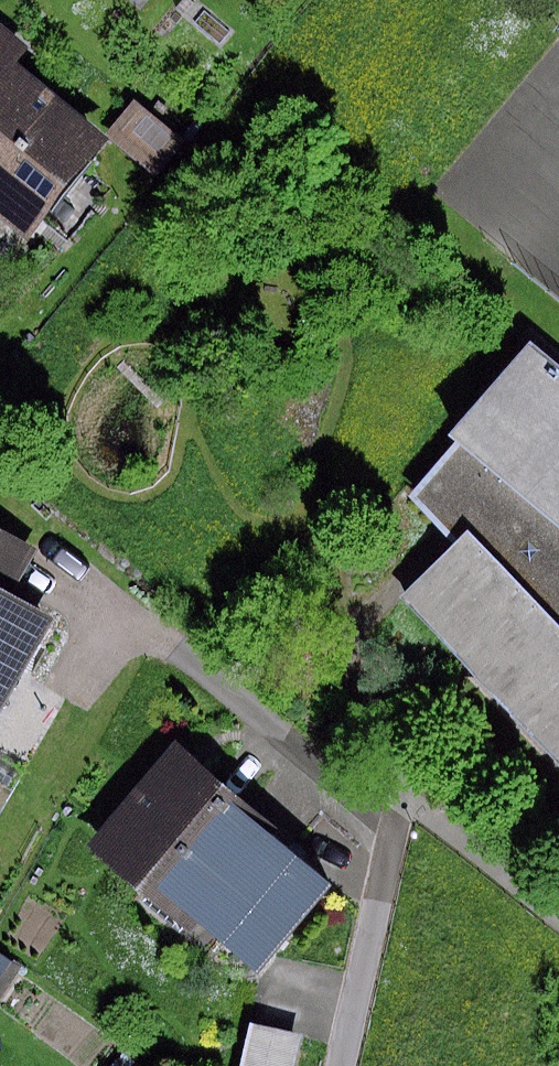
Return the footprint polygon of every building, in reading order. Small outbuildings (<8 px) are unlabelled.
[(0,28),(0,215),(26,235),(102,137),(14,69),(29,50),(0,28)] [(138,105),(111,139),(159,177),(186,143),(138,105)] [(528,343),(447,434),(456,443),(409,496),(454,543),(404,595),(558,760),(558,370),(528,343)] [(4,596),(30,547),(0,532),(0,594),(4,596)] [(0,594),(0,707),(47,619),(4,596),(0,594)] [(329,880),(177,751),(96,845),(248,975),(329,880)] [(247,1022),(238,1065),(287,1065),(294,1032),(247,1022)]
